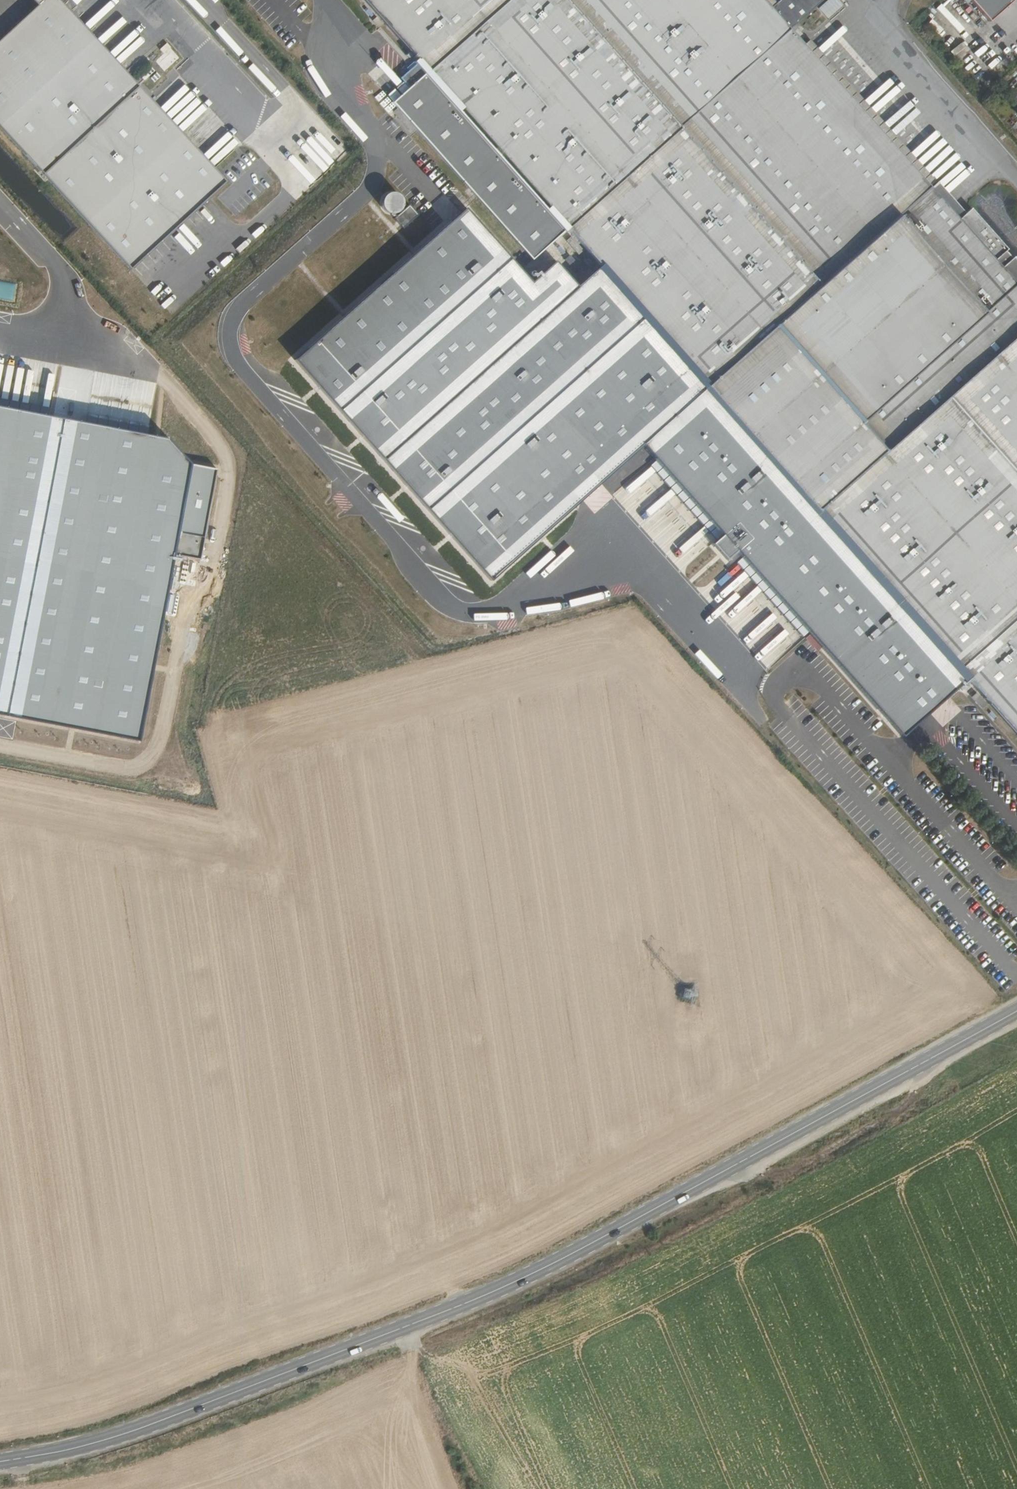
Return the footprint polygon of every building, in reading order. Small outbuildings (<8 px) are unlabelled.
[(223,176),(56,0),(34,0),(0,31),(0,126),(126,266),(223,176)] [(1016,750),(1016,259),(973,209),(958,219),(781,29),(756,0),(357,0),(430,80),(412,99),(420,108),(405,121),(475,200),(288,364),(485,582),(639,448),(898,743),(961,687),(1016,750)] [(986,23),(1012,0),(965,0),(986,23)] [(395,190),(381,202),(403,227),(418,214),(409,205),(395,190)] [(136,741),(170,553),(200,559),(217,470),(188,464),(166,438),(0,408),(0,715),(136,741)]
